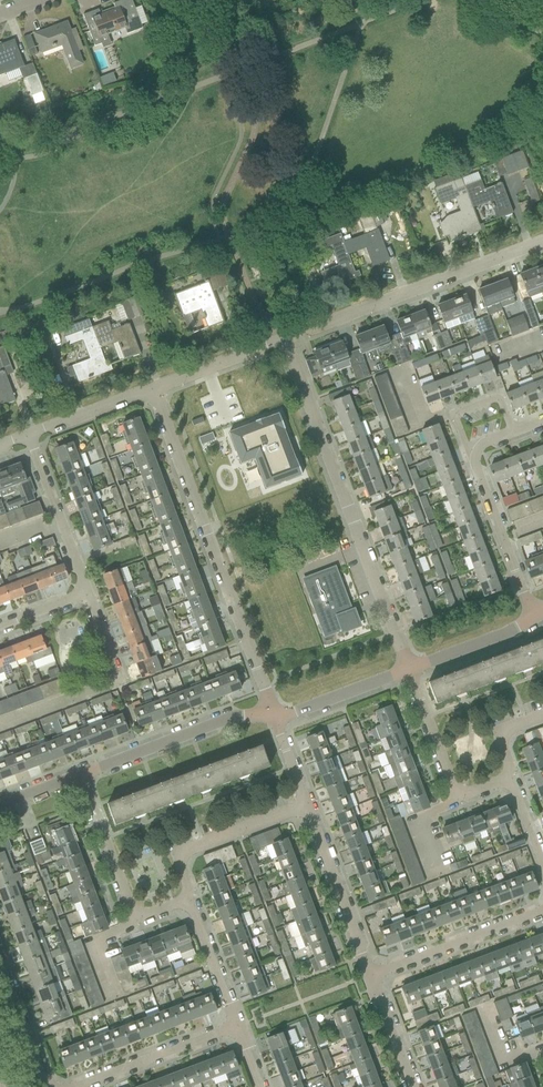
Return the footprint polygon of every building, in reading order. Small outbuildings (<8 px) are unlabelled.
[(83,15),(91,35),(95,46),(101,44),(104,43),(101,37),(108,35),(124,29),(127,34),(132,32),(143,28),(141,25),(135,8),(132,0),(123,0),(113,4),(115,7),(100,12),(98,9),(90,12),(85,14),(83,15)] [(83,65),(71,33),(67,22),(66,22),(67,26),(60,29),(59,25),(35,34),(43,54),(61,47),(70,70),(83,65)] [(0,45),(0,76),(5,74),(19,68),(22,76),(23,79),(25,78),(36,74),(32,63),(24,66),(18,50),(14,39),(0,45)] [(30,57),(37,54),(35,47),(28,50),(30,57)] [(36,74),(25,78),(32,96),(41,92),(43,91),(36,74)] [(41,92),(32,96),(35,104),(45,101),(41,92)] [(498,177),(507,174),(502,159),(493,162),(498,177)] [(453,182),(451,176),(451,175),(432,182),(441,205),(455,199),(460,212),(446,218),(442,222),(440,223),(438,224),(443,238),(449,236),(451,242),(481,231),(479,225),(472,207),(464,187),(461,179),(453,182)] [(501,183),(484,190),(481,180),(464,187),(472,207),(490,200),(497,219),(513,213),(501,183)] [(536,193),(529,196),(531,203),(539,200),(536,193)] [(384,224),(380,214),(377,206),(369,209),(371,214),(358,219),(364,235),(343,243),(348,254),(366,247),(373,266),(389,260),(376,227),(384,224)] [(343,243),(340,234),(313,244),(316,252),(331,246),(338,266),(321,273),(327,289),(357,277),(355,272),(348,254),(343,243)] [(211,289),(227,282),(221,264),(201,272),(205,283),(175,295),(183,316),(190,335),(194,333),(187,315),(201,310),(208,328),(224,322),(211,289)] [(254,279),(260,276),(257,266),(250,269),(254,279)] [(534,269),(540,287),(542,293),(542,266),(534,269)] [(542,293),(540,287),(534,269),(520,275),(528,298),(542,293)] [(501,309),(515,304),(506,280),(493,285),(501,309)] [(493,285),(478,290),(488,315),(488,316),(502,311),(501,309),(493,285)] [(474,319),(469,305),(465,295),(451,300),(460,324),(474,319)] [(128,321),(136,318),(129,300),(121,303),(128,321)] [(460,324),(451,300),(437,306),(444,324),(458,319),(460,324)] [(539,326),(534,314),(529,300),(522,302),(532,329),(539,326)] [(432,333),(428,321),(424,311),(410,316),(417,334),(424,331),(426,335),(432,333)] [(151,314),(143,317),(145,322),(153,320),(151,314)] [(486,332),(493,329),(488,316),(488,315),(481,318),(486,332)] [(408,337),(417,334),(410,316),(396,321),(405,344),(410,342),(408,337)] [(511,337),(528,330),(523,316),(506,322),(511,337)] [(483,333),(486,332),(481,318),(475,321),(481,336),(483,335),(483,333)] [(106,366),(100,348),(88,319),(61,330),(67,346),(82,340),(90,359),(66,368),(70,378),(76,376),(79,382),(108,371),(106,366)] [(108,322),(92,328),(89,319),(88,319),(100,348),(118,341),(125,360),(140,354),(129,324),(111,331),(108,322)] [(390,344),(387,337),(383,326),(369,331),(376,349),(390,344)] [(362,355),(376,349),(369,331),(355,337),(362,355)] [(445,348),(452,345),(447,331),(440,334),(445,348)] [(438,350),(445,348),(440,334),(433,336),(438,350)] [(486,342),(485,341),(483,335),(481,336),(472,339),(474,346),(486,342)] [(334,365),(348,360),(342,342),(335,344),(334,341),(327,344),(334,365)] [(315,356),(305,360),(312,378),(322,374),(328,372),(326,368),(334,365),(327,344),(319,347),(320,350),(314,352),(315,356)] [(455,354),(466,350),(464,344),(453,348),(455,354)] [(16,401),(12,390),(6,376),(3,368),(10,365),(3,347),(0,348),(0,407),(16,401)] [(406,348),(400,351),(404,363),(410,361),(411,361),(406,348)] [(444,359),(455,354),(453,348),(441,353),(444,359)] [(428,365),(439,361),(436,355),(425,359),(428,365)] [(496,378),(492,368),(487,355),(474,360),(482,383),(496,378)] [(538,362),(536,356),(524,360),(527,366),(538,362)] [(416,369),(428,365),(425,359),(414,363),(416,369)] [(524,360),(516,363),(515,360),(509,362),(513,373),(519,371),(518,369),(527,366),(524,360)] [(370,376),(366,366),(365,362),(358,365),(363,379),(370,376)] [(509,369),(506,363),(495,367),(497,374),(509,369)] [(454,394),(468,389),(459,364),(451,367),(454,376),(448,378),(454,394)] [(356,381),(363,379),(358,365),(351,368),(356,381)] [(476,367),(462,373),(468,389),(482,383),(476,367)] [(376,385),(389,380),(386,374),(374,378),(376,385)] [(441,399),(454,394),(448,378),(435,383),(441,399)] [(379,392),(391,387),(389,380),(376,385),(379,392)] [(542,398),(542,380),(533,384),(539,400),(542,398)] [(426,404),(441,399),(435,383),(420,388),(426,404)] [(526,405),(539,400),(533,384),(520,389),(526,405)] [(352,394),(349,388),(349,387),(338,392),(340,398),(332,401),(337,415),(354,409),(348,395),(352,394)] [(381,399),(394,394),(391,387),(379,392),(381,399)] [(372,402),(378,399),(374,389),(368,391),(372,402)] [(512,410),(526,405),(520,389),(506,394),(512,410)] [(384,406),(396,401),(394,394),(381,399),(384,406)] [(377,416),(384,413),(378,399),(372,402),(377,416)] [(387,413),(399,408),(396,401),(384,406),(387,413)] [(389,420),(402,415),(399,408),(387,413),(389,420)] [(342,429),(359,423),(354,409),(337,415),(342,429)] [(387,413),(384,414),(384,413),(377,416),(382,430),(392,426),(389,420),(387,413)] [(254,423),(229,433),(241,464),(254,459),(265,489),(302,475),(296,459),(295,459),(284,431),(285,430),(279,414),(266,419),(266,418),(254,422),(254,423)] [(393,429),(405,424),(402,415),(389,420),(392,426),(392,427),(393,429)] [(193,426),(204,422),(202,417),(191,421),(193,426)] [(124,438),(144,431),(139,418),(122,425),(125,432),(122,433),(124,438)] [(348,443),(364,436),(359,423),(342,429),(348,443)] [(396,437),(408,432),(405,424),(393,429),(396,437)] [(427,445),(443,438),(437,425),(422,431),(427,445)] [(389,428),(392,427),(392,426),(382,430),(388,443),(394,441),(389,428)] [(132,450),(148,443),(144,431),(124,438),(126,443),(129,442),(132,450)] [(104,446),(109,444),(105,434),(100,437),(104,446)] [(364,436),(348,443),(353,457),(370,450),(374,449),(369,435),(364,436)] [(199,438),(202,445),(208,442),(206,436),(199,438)] [(95,449),(100,447),(96,438),(91,440),(95,449)] [(401,454),(408,452),(403,438),(396,441),(401,454)] [(432,459),(448,453),(443,438),(427,445),(432,459)] [(393,458),(401,454),(396,441),(394,441),(388,443),(393,458)] [(78,450),(75,451),(73,443),(56,450),(60,462),(80,455),(78,450)] [(133,464),(153,456),(148,443),(132,450),(134,457),(131,458),(133,464)] [(108,456),(113,454),(109,444),(104,446),(108,456)] [(99,460),(104,458),(100,447),(95,449),(99,460)] [(542,465),(542,447),(532,451),(538,467),(542,465)] [(358,471),(375,464),(370,450),(353,457),(358,471)] [(524,472),(538,467),(532,451),(518,456),(524,472)] [(406,465),(412,463),(408,452),(401,454),(401,456),(402,455),(406,465)] [(437,472),(453,466),(448,453),(432,459),(427,461),(429,467),(435,465),(437,472)] [(400,456),(401,456),(401,454),(393,458),(398,472),(404,469),(400,456)] [(79,461),(82,460),(80,455),(60,462),(65,475),(82,469),(79,461)] [(141,475),(158,469),(153,456),(133,464),(135,469),(139,468),(141,475)] [(511,477),(524,472),(518,456),(505,461),(511,477)] [(113,471),(119,469),(115,459),(109,461),(113,471)] [(496,483),(511,477),(505,461),(490,467),(496,483)] [(375,464),(358,471),(364,485),(380,478),(386,476),(381,462),(375,464)] [(26,479),(20,463),(0,471),(0,496),(1,498),(18,491),(21,498),(6,504),(9,512),(20,508),(20,506),(35,500),(33,494),(36,493),(30,477),(26,479)] [(105,474),(110,472),(106,463),(101,465),(105,474)] [(443,486),(458,480),(453,466),(437,472),(443,486)] [(88,475),(85,476),(82,469),(65,475),(70,488),(90,480),(88,475)] [(117,481),(123,479),(119,469),(113,471),(117,481)] [(143,489),(163,481),(158,469),(141,475),(144,482),(141,483),(143,489)] [(402,482),(397,484),(400,492),(405,491),(411,488),(404,469),(398,472),(402,482)] [(412,482),(419,479),(414,469),(408,471),(412,482)] [(109,484),(114,482),(110,472),(105,474),(109,484)] [(380,478),(364,485),(369,499),(379,495),(386,492),(392,490),(387,476),(386,476),(380,478)] [(417,494),(424,491),(419,479),(412,482),(417,494)] [(89,486),(92,485),(90,480),(70,488),(75,500),(92,494),(89,486)] [(448,500),(464,494),(458,480),(443,486),(448,500)] [(151,500),(167,494),(163,481),(143,489),(145,494),(148,493),(151,500)] [(122,496),(128,494),(124,485),(119,487),(122,496)] [(542,494),(542,486),(533,490),(536,497),(542,494)] [(114,500),(119,498),(116,488),(110,490),(114,500)] [(414,513),(420,511),(412,492),(406,494),(414,513)] [(520,502),(531,498),(529,492),(518,496),(520,502)] [(97,500),(94,501),(92,494),(75,500),(80,513),(99,505),(97,500)] [(126,506),(132,504),(128,494),(122,496),(126,506)] [(152,514),(172,506),(167,494),(151,500),(153,507),(150,508),(152,514)] [(453,513),(469,507),(464,494),(448,500),(453,513)] [(518,496),(517,496),(517,494),(503,499),(506,507),(520,502),(518,496)] [(423,509),(429,507),(425,496),(418,498),(423,509)] [(117,510),(123,508),(119,498),(114,500),(117,510)] [(534,514),(542,511),(537,499),(529,502),(534,514)] [(35,517),(43,514),(39,501),(30,505),(35,517)] [(379,526),(395,520),(388,501),(381,503),(383,508),(374,512),(379,526)] [(527,517),(534,514),(529,502),(522,504),(527,517)] [(520,520),(527,517),(522,504),(515,507),(520,520)] [(27,520),(35,517),(30,505),(22,508),(27,520)] [(99,512),(101,511),(99,505),(80,513),(84,525),(102,519),(99,512)] [(160,525),(177,519),(172,506),(152,514),(154,520),(158,519),(160,525)] [(427,521),(434,519),(429,507),(423,509),(427,521)] [(458,527),(474,522),(469,507),(453,513),(458,527)] [(512,523),(520,520),(515,507),(507,510),(512,523)] [(18,523),(27,520),(22,508),(14,511),(18,523)] [(132,521),(137,519),(134,510),(128,512),(132,521)] [(10,526),(18,523),(14,511),(6,514),(5,514),(10,526)] [(418,524),(424,522),(420,511),(414,513),(418,524)] [(124,525),(129,523),(125,513),(119,515),(124,525)] [(5,514),(0,516),(0,524),(2,529),(10,526),(5,514)] [(384,540),(406,531),(401,518),(395,520),(379,526),(384,540)] [(107,525),(104,526),(102,519),(84,525),(89,538),(109,531),(107,525)] [(137,519),(132,521),(136,532),(142,530),(139,525),(137,519)] [(161,539),(181,531),(177,519),(160,525),(163,533),(160,534),(161,539)] [(464,541),(479,535),(474,522),(458,527),(464,541)] [(432,537),(438,535),(434,525),(428,527),(432,537)] [(425,540),(432,537),(428,527),(421,530),(425,540)] [(109,531),(89,538),(94,551),(104,547),(111,544),(108,537),(111,536),(109,531)] [(169,550),(186,544),(181,531),(161,539),(164,545),(167,544),(169,550)] [(403,541),(408,539),(406,531),(384,540),(390,554),(406,547),(403,541)] [(542,539),(540,532),(540,531),(530,535),(533,542),(534,542),(538,540),(542,539)] [(141,546),(147,544),(143,535),(138,537),(141,546)] [(437,549),(442,546),(438,535),(432,537),(437,549)] [(469,555),(485,549),(479,535),(464,541),(469,555)] [(520,547),(533,542),(530,535),(518,540),(520,547)] [(122,549),(136,543),(133,536),(119,542),(122,549)] [(40,551),(55,545),(52,537),(37,543),(40,551)] [(430,552),(437,549),(432,537),(425,540),(426,541),(422,542),(425,550),(429,549),(430,552)] [(145,557),(151,555),(147,544),(141,546),(145,557)] [(171,564),(191,556),(186,544),(169,550),(172,558),(169,559),(171,564)] [(29,546),(23,548),(26,556),(32,554),(29,546)] [(395,568),(411,561),(406,547),(390,554),(395,568)] [(23,548),(17,551),(20,558),(26,556),(23,548)] [(474,569),(490,563),(485,549),(469,555),(474,569)] [(443,565),(450,562),(445,551),(439,554),(443,565)] [(434,568),(441,566),(436,555),(430,557),(434,568)] [(526,562),(532,579),(542,575),(542,569),(538,555),(534,556),(532,557),(533,559),(526,562)] [(179,575),(196,569),(191,556),(171,564),(173,570),(176,569),(179,575)] [(411,561),(395,568),(400,581),(417,575),(423,573),(418,559),(411,561)] [(63,565),(57,567),(54,560),(45,563),(53,584),(68,578),(63,565)] [(151,572),(156,569),(153,560),(147,562),(151,572)] [(448,576),(454,574),(450,562),(443,565),(448,576)] [(39,589),(53,584),(45,563),(31,569),(39,589)] [(479,583),(495,577),(490,563),(474,569),(479,583)] [(439,580),(445,577),(441,566),(434,568),(439,580)] [(25,571),(16,574),(23,595),(39,589),(31,569),(25,571)] [(131,582),(126,584),(121,569),(103,575),(109,591),(131,582)] [(155,582),(160,580),(156,569),(151,572),(155,582)] [(180,589),(200,582),(196,569),(179,575),(182,583),(178,584),(180,589)] [(336,576),(335,577),(332,569),(305,580),(312,600),(313,599),(312,599),(314,598),(316,604),(315,604),(315,603),(307,606),(312,620),(313,619),(312,619),(314,618),(316,624),(315,624),(314,623),(314,624),(319,638),(338,630),(339,632),(339,630),(342,629),(343,631),(359,625),(355,616),(352,617),(351,612),(353,611),(351,612),(343,593),(342,594),(340,588),(341,588),(341,589),(342,588),(337,575),(336,575),(336,576)] [(141,578),(149,575),(146,570),(138,573),(141,578)] [(9,600),(23,595),(16,574),(7,578),(10,585),(4,587),(9,600)] [(143,585),(151,582),(149,575),(141,578),(143,585)] [(422,589),(417,575),(400,581),(405,595),(422,589)] [(500,591),(495,577),(479,583),(480,584),(483,594),(484,597),(500,591)] [(4,587),(1,579),(0,579),(0,604),(9,600),(4,587)] [(454,592),(460,590),(456,579),(450,581),(454,592)] [(128,591),(134,589),(131,582),(109,591),(111,597),(109,597),(113,606),(134,597),(131,599),(128,591)] [(188,600),(205,594),(200,582),(180,589),(183,595),(186,594),(188,600)] [(445,596),(451,593),(447,583),(441,585),(445,596)] [(160,597),(166,595),(162,585),(156,587),(160,597)] [(435,599),(431,589),(430,586),(422,589),(405,595),(410,609),(435,599)] [(459,604),(465,602),(460,590),(454,592),(459,604)] [(450,608),(456,605),(451,593),(445,596),(450,608)] [(190,614),(210,607),(205,594),(188,600),(191,608),(188,610),(190,614)] [(164,607),(170,605),(166,595),(160,597),(164,607)] [(151,607),(160,604),(156,596),(148,599),(151,607)] [(137,607),(138,607),(134,597),(113,606),(114,605),(120,619),(139,612),(137,607)] [(426,603),(435,600),(435,599),(410,609),(416,623),(432,617),(426,603)] [(154,614),(163,611),(160,604),(151,607),(154,614)] [(198,626),(215,619),(210,607),(190,614),(192,621),(195,619),(198,626)] [(170,622),(175,620),(172,610),(166,612),(170,622)] [(139,612),(120,619),(125,634),(138,629),(146,626),(141,611),(139,612)] [(199,640),(219,632),(215,619),(198,626),(200,633),(197,635),(199,640)] [(174,633),(179,631),(175,620),(170,622),(174,633)] [(138,629),(125,634),(131,648),(150,641),(158,638),(156,635),(151,637),(146,626),(138,629)] [(169,628),(160,631),(162,634),(163,636),(171,633),(169,628)] [(207,651),(224,645),(219,632),(199,640),(201,645),(205,644),(207,651)] [(171,633),(163,636),(165,642),(167,642),(173,639),(171,633)] [(179,647),(185,645),(181,635),(175,637),(179,647)] [(50,647),(45,649),(41,636),(26,642),(33,662),(52,654),(50,647)] [(542,664),(542,639),(505,654),(513,675),(529,669),(529,670),(532,669),(532,668),(542,664)] [(136,663),(156,656),(150,641),(131,648),(136,663)] [(27,664),(33,662),(26,642),(11,648),(16,661),(25,658),(27,664)] [(185,645),(179,647),(184,660),(190,658),(187,651),(185,645)] [(11,648),(0,652),(0,662),(5,674),(5,676),(13,673),(9,664),(16,661),(11,648)] [(226,650),(213,655),(216,662),(229,657),(226,650)] [(498,681),(513,675),(505,654),(467,668),(475,689),(494,682),(495,683),(498,681)] [(174,667),(182,664),(179,655),(171,658),(174,667)] [(213,655),(203,658),(206,666),(216,662),(213,655)] [(142,678),(161,670),(156,656),(136,663),(142,678)] [(198,660),(188,664),(191,670),(200,666),(198,660)] [(188,664),(178,668),(180,674),(191,670),(188,664)] [(50,680),(60,676),(57,668),(47,672),(50,680)] [(459,695),(475,689),(467,668),(428,683),(436,704),(456,696),(456,697),(460,696),(459,695)] [(165,679),(175,676),(173,670),(163,674),(165,679)] [(234,672),(227,675),(226,672),(221,674),(228,694),(241,689),(234,672)] [(163,674),(153,677),(155,683),(165,679),(163,674)] [(215,699),(228,694),(221,674),(215,676),(216,679),(209,682),(215,699)] [(35,686),(41,683),(38,675),(32,677),(35,686)] [(66,691),(65,689),(61,678),(54,681),(58,694),(66,691)] [(143,681),(138,683),(140,689),(150,685),(148,679),(143,681)] [(51,696),(58,694),(54,681),(47,684),(51,696)] [(201,682),(195,684),(203,703),(215,699),(209,682),(202,685),(201,682)] [(132,685),(128,686),(130,692),(137,690),(140,689),(138,683),(132,685)] [(9,686),(12,694),(18,692),(15,684),(9,686)] [(44,699),(51,696),(47,684),(39,687),(44,699)] [(190,708),(203,703),(195,684),(190,686),(191,689),(184,691),(190,708)] [(9,686),(3,688),(6,696),(8,696),(12,694),(9,686)] [(36,702),(44,699),(39,687),(31,690),(36,702)] [(28,705),(36,702),(31,690),(24,693),(28,705)] [(184,691),(176,694),(175,691),(170,693),(178,713),(190,708),(184,691)] [(21,708),(28,705),(24,693),(16,695),(21,708)] [(112,699),(110,694),(110,693),(100,697),(102,703),(112,699)] [(166,698),(159,701),(165,718),(178,713),(170,693),(165,695),(166,698)] [(14,711),(21,708),(16,695),(9,698),(14,711)] [(92,707),(102,703),(100,697),(90,701),(92,707)] [(7,713),(14,711),(9,698),(2,701),(7,713)] [(145,702),(145,703),(152,722),(165,718),(159,701),(151,704),(150,701),(145,702)] [(87,709),(85,703),(75,706),(77,712),(87,709)] [(152,722),(145,703),(140,705),(141,707),(133,710),(140,727),(152,722)] [(67,716),(77,712),(75,706),(65,710),(67,716)] [(375,727),(395,720),(390,707),(376,712),(381,724),(375,727)] [(62,718),(60,713),(60,712),(50,716),(52,722),(62,718)] [(121,715),(114,718),(113,715),(108,717),(115,736),(128,732),(121,715)] [(42,726),(52,722),(50,716),(40,720),(42,726)] [(103,722),(96,724),(102,741),(115,736),(108,717),(102,719),(103,722)] [(384,738),(400,732),(395,720),(375,727),(380,739),(384,738)] [(37,728),(35,722),(25,726),(27,731),(37,728)] [(361,733),(357,723),(351,725),(355,734),(357,733),(358,735),(361,733)] [(87,725),(83,727),(90,746),(102,741),(96,724),(88,727),(87,725)] [(17,735),(27,731),(25,726),(15,729),(17,735)] [(346,738),(352,736),(348,726),(342,728),(346,738)] [(78,731),(71,734),(77,751),(90,746),(83,727),(77,729),(78,731)] [(536,745),(539,744),(542,742),(538,729),(531,732),(536,745)] [(10,732),(10,731),(0,735),(0,736),(2,741),(12,737),(10,732)] [(389,750),(405,745),(400,732),(384,738),(389,750)] [(529,748),(536,745),(531,732),(524,735),(529,748)] [(308,738),(305,739),(308,746),(310,745),(312,751),(336,742),(334,736),(324,740),(321,733),(308,738)] [(359,744),(365,742),(361,733),(358,735),(357,733),(355,734),(359,744)] [(62,735),(58,736),(65,756),(77,751),(71,734),(63,737),(62,735)] [(52,760),(65,756),(58,736),(52,739),(53,741),(46,744),(52,760)] [(350,748),(356,745),(352,736),(346,738),(350,748)] [(326,746),(336,742),(312,751),(317,763),(331,758),(326,746)] [(46,744),(39,747),(38,743),(32,745),(40,765),(52,760),(46,744)] [(542,757),(542,753),(539,744),(536,745),(529,748),(525,749),(529,762),(542,757)] [(27,770),(40,765),(32,745),(27,747),(28,751),(21,754),(27,770)] [(389,765),(409,757),(405,745),(389,750),(383,753),(388,765),(389,764),(389,765)] [(249,774),(269,767),(261,746),(223,760),(231,781),(246,776),(247,776),(250,775),(249,774)] [(370,758),(370,757),(367,748),(361,750),(364,759),(367,758),(367,759),(370,758)] [(355,763),(361,760),(357,751),(352,753),(355,763)] [(21,754),(14,757),(12,752),(7,754),(14,775),(27,770),(21,754)] [(14,775),(7,754),(2,756),(4,760),(0,761),(0,774),(2,779),(14,775)] [(393,777),(414,770),(409,757),(389,765),(394,777),(393,777)] [(542,771),(542,757),(529,762),(534,774),(542,771)] [(322,776),(336,770),(331,758),(317,763),(322,776)] [(211,789),(231,781),(223,760),(184,775),(192,796),(207,790),(208,791),(209,791),(211,790),(211,789)] [(360,773),(365,771),(361,760),(355,763),(360,773)] [(327,788),(341,783),(336,770),(322,776),(327,788)] [(403,789),(419,782),(414,770),(393,777),(398,790),(403,788),(403,789)] [(542,785),(542,771),(534,774),(539,787),(542,785)] [(379,783),(380,782),(376,773),(370,775),(374,784),(376,783),(376,785),(380,783),(379,783)] [(177,802),(192,796),(184,775),(145,789),(153,811),(173,803),(174,804),(177,803),(177,802)] [(365,788),(371,786),(367,776),(361,778),(365,788)] [(378,795),(384,792),(380,782),(379,783),(380,783),(376,785),(376,783),(374,784),(378,795)] [(403,788),(398,790),(403,803),(408,801),(424,795),(423,786),(421,787),(419,782),(403,789),(403,788)] [(331,801),(345,796),(341,783),(327,788),(331,801)] [(369,798),(375,796),(371,786),(365,788),(369,798)] [(138,816),(153,811),(145,789),(107,804),(115,825),(135,818),(139,817),(138,816)] [(428,808),(424,795),(408,801),(403,803),(407,815),(428,808)] [(336,813),(350,808),(345,796),(331,801),(336,813)] [(389,808),(386,798),(380,800),(384,809),(385,809),(386,810),(389,809),(389,808)] [(375,813),(380,811),(377,801),(371,804),(375,813)] [(503,822),(511,819),(506,805),(493,810),(502,834),(506,845),(506,844),(511,842),(503,822)] [(341,826),(355,821),(350,808),(336,813),(341,826)] [(400,815),(393,818),(389,808),(389,809),(386,810),(385,809),(384,809),(389,823),(401,818),(400,815)] [(502,835),(502,834),(493,810),(481,815),(479,812),(487,834),(492,832),(493,835),(500,832),(502,835)] [(379,823),(384,821),(380,811),(375,813),(379,823)] [(487,834),(479,812),(466,817),(468,820),(467,820),(476,842),(476,841),(475,839),(481,837),(479,833),(486,831),(487,834)] [(392,831),(404,826),(401,818),(389,823),(392,831)] [(463,846),(476,842),(467,820),(455,824),(463,846)] [(345,839),(359,833),(355,821),(341,826),(345,839)] [(49,835),(55,833),(65,829),(63,823),(47,829),(49,835)] [(463,847),(463,846),(455,824),(442,829),(450,849),(462,844),(463,847)] [(384,838),(390,836),(386,826),(380,829),(384,838)] [(395,839),(407,834),(404,826),(392,831),(395,839)] [(60,846),(74,841),(69,828),(65,829),(55,833),(60,846)] [(275,843),(282,840),(278,828),(270,830),(275,843)] [(268,846),(275,843),(270,830),(263,833),(268,846)] [(266,847),(268,846),(263,833),(256,836),(261,849),(266,847)] [(350,851),(364,846),(359,833),(345,839),(350,851)] [(398,847),(410,842),(407,834),(395,839),(398,847)] [(254,852),(261,849),(256,836),(249,838),(254,852)] [(388,848),(394,846),(390,836),(384,838),(388,848)] [(0,839),(0,871),(9,868),(14,866),(9,854),(8,851),(10,850),(11,850),(10,847),(12,847),(8,837),(0,839)] [(34,856),(46,851),(41,838),(29,842),(34,856)] [(507,851),(525,844),(523,838),(511,842),(506,844),(507,848),(506,848),(507,851)] [(276,857),(291,852),(287,839),(282,840),(275,843),(268,846),(266,847),(271,859),(276,857)] [(63,859),(79,853),(74,841),(60,846),(52,849),(54,855),(60,853),(63,859)] [(401,854),(413,849),(410,842),(398,847),(401,854)] [(506,848),(507,848),(506,844),(506,845),(496,848),(498,854),(507,851),(506,848)] [(236,857),(235,855),(231,845),(224,848),(229,860),(236,857)] [(355,864),(369,859),(364,846),(350,851),(355,864)] [(222,863),(229,860),(224,848),(217,850),(222,863)] [(403,862),(416,857),(413,849),(401,854),(403,862)] [(218,864),(222,863),(217,850),(210,853),(215,866),(219,865),(218,864)] [(493,856),(491,850),(481,854),(482,857),(481,858),(482,860),(493,856)] [(521,855),(519,850),(509,853),(512,859),(521,855)] [(394,864),(400,861),(395,851),(390,854),(394,864)] [(26,861),(32,859),(29,852),(24,854),(26,861)] [(281,870),(296,864),(291,852),(276,857),(281,870)] [(40,853),(34,856),(38,865),(44,863),(43,862),(40,853)] [(67,872),(83,865),(79,853),(63,859),(56,861),(59,868),(65,865),(67,872)] [(208,869),(215,866),(210,853),(203,856),(208,869)] [(501,863),(512,859),(509,853),(499,857),(501,863)] [(481,858),(482,857),(481,854),(471,858),(473,864),(482,860),(481,858)] [(251,867),(257,864),(253,855),(247,857),(251,867)] [(406,870),(419,865),(416,857),(403,862),(406,870)] [(244,858),(239,860),(242,869),(243,870),(248,868),(244,858)] [(29,868),(34,866),(32,859),(26,861),(29,868)] [(360,876),(374,871),(369,859),(355,864),(360,876)] [(496,865),(494,859),(484,863),(486,869),(496,865)] [(468,865),(467,865),(465,860),(455,864),(457,869),(468,865)] [(397,873),(403,871),(400,861),(394,864),(397,873)] [(476,872),(486,869),(484,863),(474,867),(476,872)] [(18,867),(17,864),(14,866),(9,868),(0,871),(0,887),(21,879),(19,872),(17,872),(16,869),(18,867)] [(255,877),(261,875),(257,864),(251,867),(255,877)] [(286,882),(301,877),(296,864),(281,870),(286,882)] [(72,884),(88,878),(83,865),(67,872),(72,884)] [(204,871),(202,872),(204,879),(206,878),(207,878),(204,879),(206,884),(208,883),(223,877),(219,865),(215,866),(208,869),(204,870),(204,871)] [(409,878),(422,873),(419,865),(406,870),(409,878)] [(246,880),(252,878),(248,868),(243,870),(246,880)] [(46,880),(49,879),(45,869),(39,871),(43,881),(43,880),(46,879),(46,880)] [(364,889),(385,881),(380,869),(374,871),(360,876),(364,889)] [(471,874),(469,869),(459,872),(461,878),(471,874)] [(451,882),(461,878),(459,872),(453,875),(449,876),(451,882)] [(412,886),(425,882),(422,873),(409,878),(412,886)] [(524,893),(537,889),(531,873),(518,877),(524,893)] [(403,889),(409,886),(404,874),(398,877),(403,889)] [(223,877),(208,883),(213,896),(228,890),(223,877)] [(286,897),(306,889),(301,877),(286,882),(281,884),(286,897)] [(512,898),(524,893),(518,877),(506,882),(512,898)] [(77,897),(93,890),(88,878),(72,884),(66,887),(68,891),(74,889),(77,897)] [(446,884),(444,878),(434,882),(436,888),(446,884)] [(23,886),(21,879),(0,887),(0,895),(3,903),(19,897),(17,889),(23,886)] [(49,879),(46,880),(46,879),(43,880),(43,881),(47,891),(53,889),(49,879)] [(261,892),(266,890),(263,880),(257,882),(261,892)] [(385,881),(364,889),(369,902),(390,894),(385,881)] [(426,891),(436,888),(434,882),(424,886),(426,891)] [(499,903),(512,898),(506,882),(493,887),(499,903)] [(252,895),(257,893),(254,883),(248,885),(252,895)] [(449,922),(461,917),(450,886),(449,887),(455,901),(443,906),(449,922)] [(411,896),(420,893),(418,887),(408,891),(411,896)] [(487,908),(499,903),(493,887),(481,892),(487,908)] [(295,908),(310,902),(306,889),(286,897),(290,896),(295,908)] [(82,909),(98,903),(93,890),(77,897),(72,899),(74,904),(79,902),(82,909)] [(228,890),(213,896),(218,908),(233,903),(228,890)] [(265,902),(270,900),(266,890),(261,892),(265,902)] [(401,900),(411,896),(408,891),(399,895),(401,900)] [(474,912),(487,908),(481,892),(468,897),(474,912)] [(256,905),(261,903),(257,893),(252,895),(256,905)] [(56,905),(58,904),(54,894),(49,896),(53,905),(55,904),(56,905)] [(386,908),(396,904),(393,896),(383,900),(386,908)] [(30,900),(22,903),(19,897),(3,903),(8,917),(33,908),(30,900)] [(468,897),(456,901),(461,917),(474,912),(468,897)] [(373,913),(386,908),(383,900),(370,905),(373,913)] [(295,908),(290,910),(295,922),(300,920),(315,915),(310,902),(295,908)] [(98,903),(82,909),(74,912),(76,917),(84,914),(86,922),(106,915),(103,907),(100,908),(98,903)] [(233,903),(218,908),(223,921),(238,915),(233,903)] [(58,904),(56,905),(55,904),(53,905),(57,916),(62,914),(58,904)] [(270,917),(276,915),(272,905),(267,907),(270,917)] [(436,927),(449,922),(443,906),(430,911),(436,927)] [(28,919),(36,915),(33,908),(8,917),(14,932),(30,926),(28,919)] [(261,921),(267,918),(263,908),(257,910),(261,921)] [(424,931),(436,927),(430,911),(418,916),(424,931)] [(227,933),(247,926),(243,913),(238,915),(223,921),(227,933)] [(106,915),(86,922),(78,925),(80,931),(84,929),(87,936),(108,929),(103,916),(106,915)] [(276,915),(270,917),(274,927),(280,925),(280,924),(276,915)] [(295,922),(289,925),(294,937),(320,927),(315,915),(300,920),(295,922)] [(411,936),(424,931),(418,916),(405,920),(411,936)] [(266,933),(272,931),(267,918),(261,921),(262,923),(263,923),(266,933)] [(66,931),(68,930),(63,919),(59,921),(62,930),(65,929),(66,931)] [(398,941),(411,936),(405,920),(393,925),(398,941)] [(386,946),(398,941),(393,925),(380,930),(386,946)] [(40,930),(33,933),(30,926),(14,932),(19,946),(43,937),(40,930)] [(246,926),(227,933),(232,946),(251,939),(246,926)] [(180,954),(193,949),(185,927),(172,932),(180,954)] [(320,927),(294,937),(298,950),(305,947),(325,940),(320,927)] [(68,930),(66,931),(65,929),(62,930),(67,941),(72,939),(68,930)] [(280,943),(286,940),(282,930),(276,932),(280,943)] [(271,946),(277,944),(272,931),(266,933),(270,943),(271,946)] [(180,954),(172,932),(159,936),(166,955),(179,951),(180,954)] [(542,952),(542,942),(540,935),(528,940),(534,956),(542,952)] [(154,960),(166,955),(159,936),(147,941),(154,960)] [(25,961),(49,952),(43,937),(19,946),(25,961)] [(133,943),(139,960),(141,965),(154,960),(147,941),(145,938),(133,943)] [(59,948),(65,946),(62,939),(56,941),(59,948)] [(82,946),(80,939),(67,944),(70,950),(82,946)] [(251,939),(232,946),(237,959),(252,953),(256,951),(251,939)] [(285,955),(290,953),(286,940),(280,943),(285,955)] [(309,960),(329,952),(325,940),(305,947),(305,948),(309,946),(314,958),(309,960)] [(528,940),(515,945),(521,961),(524,968),(536,963),(534,956),(528,940)] [(126,964),(139,960),(133,943),(125,946),(126,949),(121,951),(123,954),(125,962),(126,964)] [(274,955),(280,953),(277,944),(271,946),(274,955)] [(515,945),(502,949),(508,965),(511,973),(524,968),(521,961),(515,945)] [(65,946),(59,948),(62,955),(67,953),(65,946)] [(85,952),(82,946),(70,950),(72,957),(85,952)] [(496,970),(508,965),(502,949),(490,954),(496,970)] [(49,952),(25,961),(30,976),(54,966),(49,952)] [(87,958),(85,952),(72,957),(74,963),(87,958)] [(314,972),(334,965),(329,952),(309,960),(314,972)] [(252,953),(237,959),(242,971),(257,965),(252,953)] [(289,968),(295,965),(290,953),(285,955),(289,968)] [(113,966),(125,962),(123,954),(110,959),(113,966)] [(483,975),(496,970),(490,954),(477,959),(483,975)] [(89,965),(87,958),(74,963),(77,970),(89,965)] [(280,971),(286,969),(282,959),(277,961),(280,971)] [(471,980),(483,975),(477,959),(465,964),(471,980)] [(187,972),(199,967),(197,961),(185,965),(187,968),(185,969),(186,971),(187,971),(187,972)] [(126,964),(125,962),(113,966),(116,973),(128,969),(126,964)] [(257,965),(242,971),(246,984),(265,977),(260,964),(257,965)] [(458,984),(471,980),(465,964),(452,969),(458,984)] [(92,971),(89,965),(77,970),(79,976),(92,971)] [(185,969),(187,968),(185,965),(175,969),(177,975),(187,972),(187,971),(186,971),(185,969)] [(293,977),(299,975),(295,965),(289,968),(293,977)] [(52,984),(60,981),(54,966),(30,976),(36,990),(52,984)] [(69,977),(75,975),(72,968),(67,970),(69,977)] [(118,981),(131,976),(128,969),(116,973),(118,981)] [(284,981),(290,979),(286,969),(280,971),(284,981)] [(445,989),(458,984),(452,969),(439,973),(445,989)] [(190,980),(202,975),(200,970),(188,974),(190,980)] [(94,977),(92,971),(79,976),(82,982),(94,977)] [(161,981),(172,977),(169,971),(160,975),(161,978),(160,979),(161,981)] [(433,994),(445,989),(439,973),(427,978),(433,994)] [(189,980),(190,980),(188,974),(178,978),(182,989),(191,986),(189,980)] [(160,979),(161,978),(160,975),(149,979),(151,984),(161,981),(160,979)] [(530,984),(540,981),(538,975),(528,979),(530,984)] [(133,983),(131,976),(118,981),(121,988),(133,983)] [(97,983),(94,977),(82,982),(84,988),(97,983)] [(251,996),(270,989),(265,977),(246,984),(251,996)] [(136,990),(149,985),(146,978),(133,983),(136,990)] [(420,999),(433,994),(427,978),(414,983),(420,999)] [(520,988),(530,984),(528,979),(518,983),(520,988)] [(165,990),(175,986),(173,980),(163,984),(165,990)] [(99,990),(97,983),(84,988),(87,995),(99,990)] [(124,995),(136,990),(133,983),(121,988),(124,995)] [(408,1003),(420,999),(414,983),(402,988),(408,1003)] [(56,993),(52,984),(36,990),(41,1005),(63,996),(65,996),(63,991),(56,993)] [(155,994),(165,990),(163,984),(153,988),(155,994)] [(532,993),(542,989),(540,984),(531,988),(531,989),(532,988),(533,991),(532,991),(532,993)] [(505,994),(515,990),(513,985),(503,989),(505,994)] [(532,988),(531,989),(531,988),(519,993),(521,998),(532,993),(532,991),(533,991),(532,988)] [(495,998),(505,994),(503,989),(493,992),(495,998)] [(78,999),(83,996),(81,990),(75,992),(78,999)] [(102,997),(99,990),(87,995),(89,1001),(102,997)] [(140,999),(150,996),(147,990),(138,993),(140,999)] [(195,992),(182,997),(185,1004),(191,1019),(203,1015),(195,994),(195,992)] [(201,992),(195,994),(203,1015),(216,1010),(210,994),(203,997),(201,992)] [(130,1003),(140,999),(138,993),(128,997),(130,1003)] [(488,994),(478,998),(480,1004),(490,1000),(488,994)] [(508,1002),(517,999),(516,994),(506,998),(508,1002)] [(47,1019),(52,1017),(54,1022),(71,1016),(63,996),(41,1005),(47,1019)] [(104,1003),(102,997),(89,1001),(91,1008),(104,1003)] [(470,1008),(480,1004),(478,998),(467,1002),(470,1008)] [(507,1002),(508,1002),(506,998),(493,1002),(496,1009),(508,1004),(507,1002)] [(113,1003),(115,1009),(125,1005),(123,999),(113,1003)] [(113,1003),(105,1006),(103,1007),(105,1012),(115,1009),(113,1003)] [(454,1013),(465,1009),(462,1003),(452,1007),(454,1013)] [(178,1024),(191,1019),(185,1004),(172,1008),(178,1024)] [(510,1010),(509,1006),(508,1004),(496,1009),(498,1015),(510,1010)] [(337,1027),(355,1020),(350,1007),(332,1014),(337,1027)] [(444,1017),(454,1013),(452,1007),(442,1011),(444,1017)] [(90,1018),(100,1014),(97,1008),(87,1012),(90,1018)] [(166,1029),(178,1024),(172,1008),(160,1013),(166,1029)] [(541,1014),(539,1009),(527,1014),(534,1033),(542,1029),(542,1019),(541,1014)] [(500,1022),(513,1017),(510,1010),(498,1015),(500,1022)] [(464,1023),(477,1018),(475,1011),(462,1016),(464,1023)] [(80,1022),(90,1018),(87,1012),(77,1016),(80,1022)] [(428,1015),(426,1016),(429,1023),(432,1022),(439,1020),(436,1012),(428,1015)] [(153,1034),(166,1029),(160,1013),(147,1018),(153,1034)] [(521,1038),(534,1033),(527,1014),(515,1019),(515,1022),(521,1038)] [(415,1021),(414,1021),(417,1028),(418,1028),(429,1023),(426,1016),(415,1021)] [(458,1031),(463,1029),(458,1017),(445,1022),(447,1027),(454,1024),(456,1029),(457,1029),(458,1031)] [(72,1018),(62,1022),(65,1029),(75,1026),(72,1018)] [(140,1038),(153,1034),(147,1018),(134,1023),(140,1038)] [(467,1031),(480,1026),(477,1018),(464,1023),(467,1031)] [(305,1019),(299,1022),(302,1029),(303,1028),(308,1026),(305,1019)] [(344,1038),(359,1033),(355,1020),(337,1027),(337,1028),(340,1027),(344,1038)] [(316,1022),(315,1023),(314,1021),(310,1023),(315,1035),(320,1033),(316,1022)] [(52,1034),(65,1029),(62,1022),(50,1027),(52,1034)] [(128,1043),(140,1038),(134,1023),(122,1027),(128,1043)] [(306,1038),(311,1036),(308,1026),(303,1028),(306,1038)] [(470,1039),(483,1034),(480,1026),(467,1031),(470,1039)] [(115,1048),(128,1043),(122,1027),(109,1032),(115,1048)] [(423,1044),(437,1039),(432,1027),(418,1032),(423,1044)] [(287,1031),(267,1039),(272,1051),(286,1046),(299,1041),(294,1029),(287,1031)] [(103,1053),(115,1048),(109,1032),(97,1037),(103,1053)] [(462,1044),(468,1042),(464,1032),(458,1034),(462,1044)] [(319,1045),(324,1043),(320,1033),(315,1035),(319,1045)] [(349,1051),(364,1045),(359,1033),(344,1038),(349,1051)] [(473,1047),(486,1042),(483,1034),(470,1039),(473,1047)] [(311,1036),(306,1038),(310,1048),(315,1046),(311,1036)] [(90,1057),(103,1053),(97,1037),(84,1042),(90,1057)] [(428,1057),(442,1052),(437,1039),(423,1044),(428,1057)] [(77,1062),(90,1057),(84,1042),(71,1046),(77,1062)] [(466,1054),(472,1052),(468,1042),(462,1044),(466,1054)] [(476,1055),(489,1050),(486,1042),(473,1047),(476,1055)] [(354,1063),(369,1058),(364,1045),(349,1051),(354,1063)] [(65,1067),(77,1062),(71,1046),(59,1051),(65,1067)] [(277,1064),(291,1059),(286,1046),(272,1051),(277,1064)] [(324,1060),(329,1058),(326,1048),(321,1050),(324,1060)] [(479,1062),(492,1057),(489,1050),(476,1055),(479,1062)] [(315,1064),(321,1062),(317,1051),(311,1054),(315,1064)] [(225,1073),(238,1068),(232,1052),(219,1057),(225,1073)] [(433,1070),(446,1064),(442,1052),(428,1057),(433,1070)] [(212,1077),(225,1073),(219,1057),(206,1061),(212,1077)] [(469,1062),(463,1064),(465,1071),(471,1069),(477,1067),(474,1057),(468,1060),(469,1062)] [(482,1070),(495,1065),(492,1057),(479,1062),(482,1070)] [(328,1071),(333,1069),(329,1058),(324,1060),(328,1071)] [(354,1063),(348,1066),(353,1078),(359,1076),(374,1070),(369,1058),(354,1063)] [(281,1077),(295,1071),(291,1059),(277,1064),(281,1077)] [(200,1082),(212,1077),(206,1061),(194,1066),(200,1082)] [(319,1074),(325,1071),(321,1062),(315,1064),(319,1074)] [(507,1084),(530,1076),(525,1063),(505,1071),(510,1083),(507,1084)] [(437,1082),(451,1077),(446,1064),(433,1070),(437,1082)] [(491,1076),(498,1073),(495,1065),(482,1070),(485,1078),(491,1076)] [(187,1086),(200,1082),(194,1066),(181,1071),(187,1086)] [(475,1079),(481,1077),(477,1067),(471,1069),(475,1079)] [(378,1083),(374,1070),(359,1076),(363,1086),(368,1086),(378,1083)] [(187,1086),(181,1071),(169,1076),(173,1086),(187,1086)] [(300,1084),(295,1071),(281,1077),(285,1086),(292,1086),(300,1084)] [(334,1086),(340,1083),(336,1073),(330,1075),(334,1086)] [(169,1076),(156,1080),(159,1086),(173,1086),(169,1076)] [(331,1086),(327,1076),(321,1079),(324,1086),(330,1086),(331,1086)] [(485,1078),(488,1086),(495,1086),(493,1083),(491,1076),(485,1078)] [(507,1084),(508,1086),(534,1086),(530,1076),(507,1084)] [(451,1077),(437,1082),(439,1086),(455,1086),(451,1077)]
